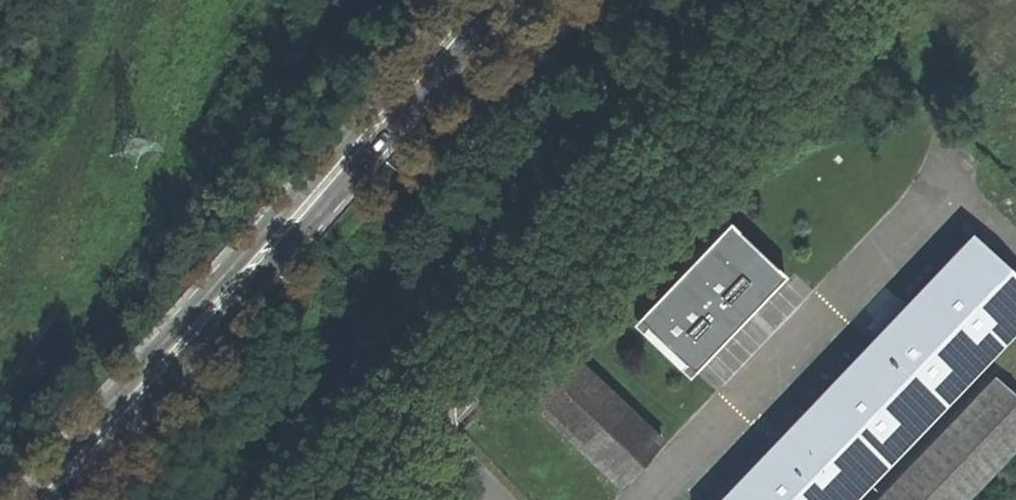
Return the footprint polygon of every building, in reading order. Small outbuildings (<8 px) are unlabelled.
[(635,323),(690,375),(751,312),(787,274),(732,222),(635,323)] [(1013,308),(946,239),(685,499),(826,499),(1013,308)] [(632,487),(678,439),(570,334),(524,382),(632,487)] [(973,379),(853,499),(948,499),(1015,431),(1015,423),(973,379)]
